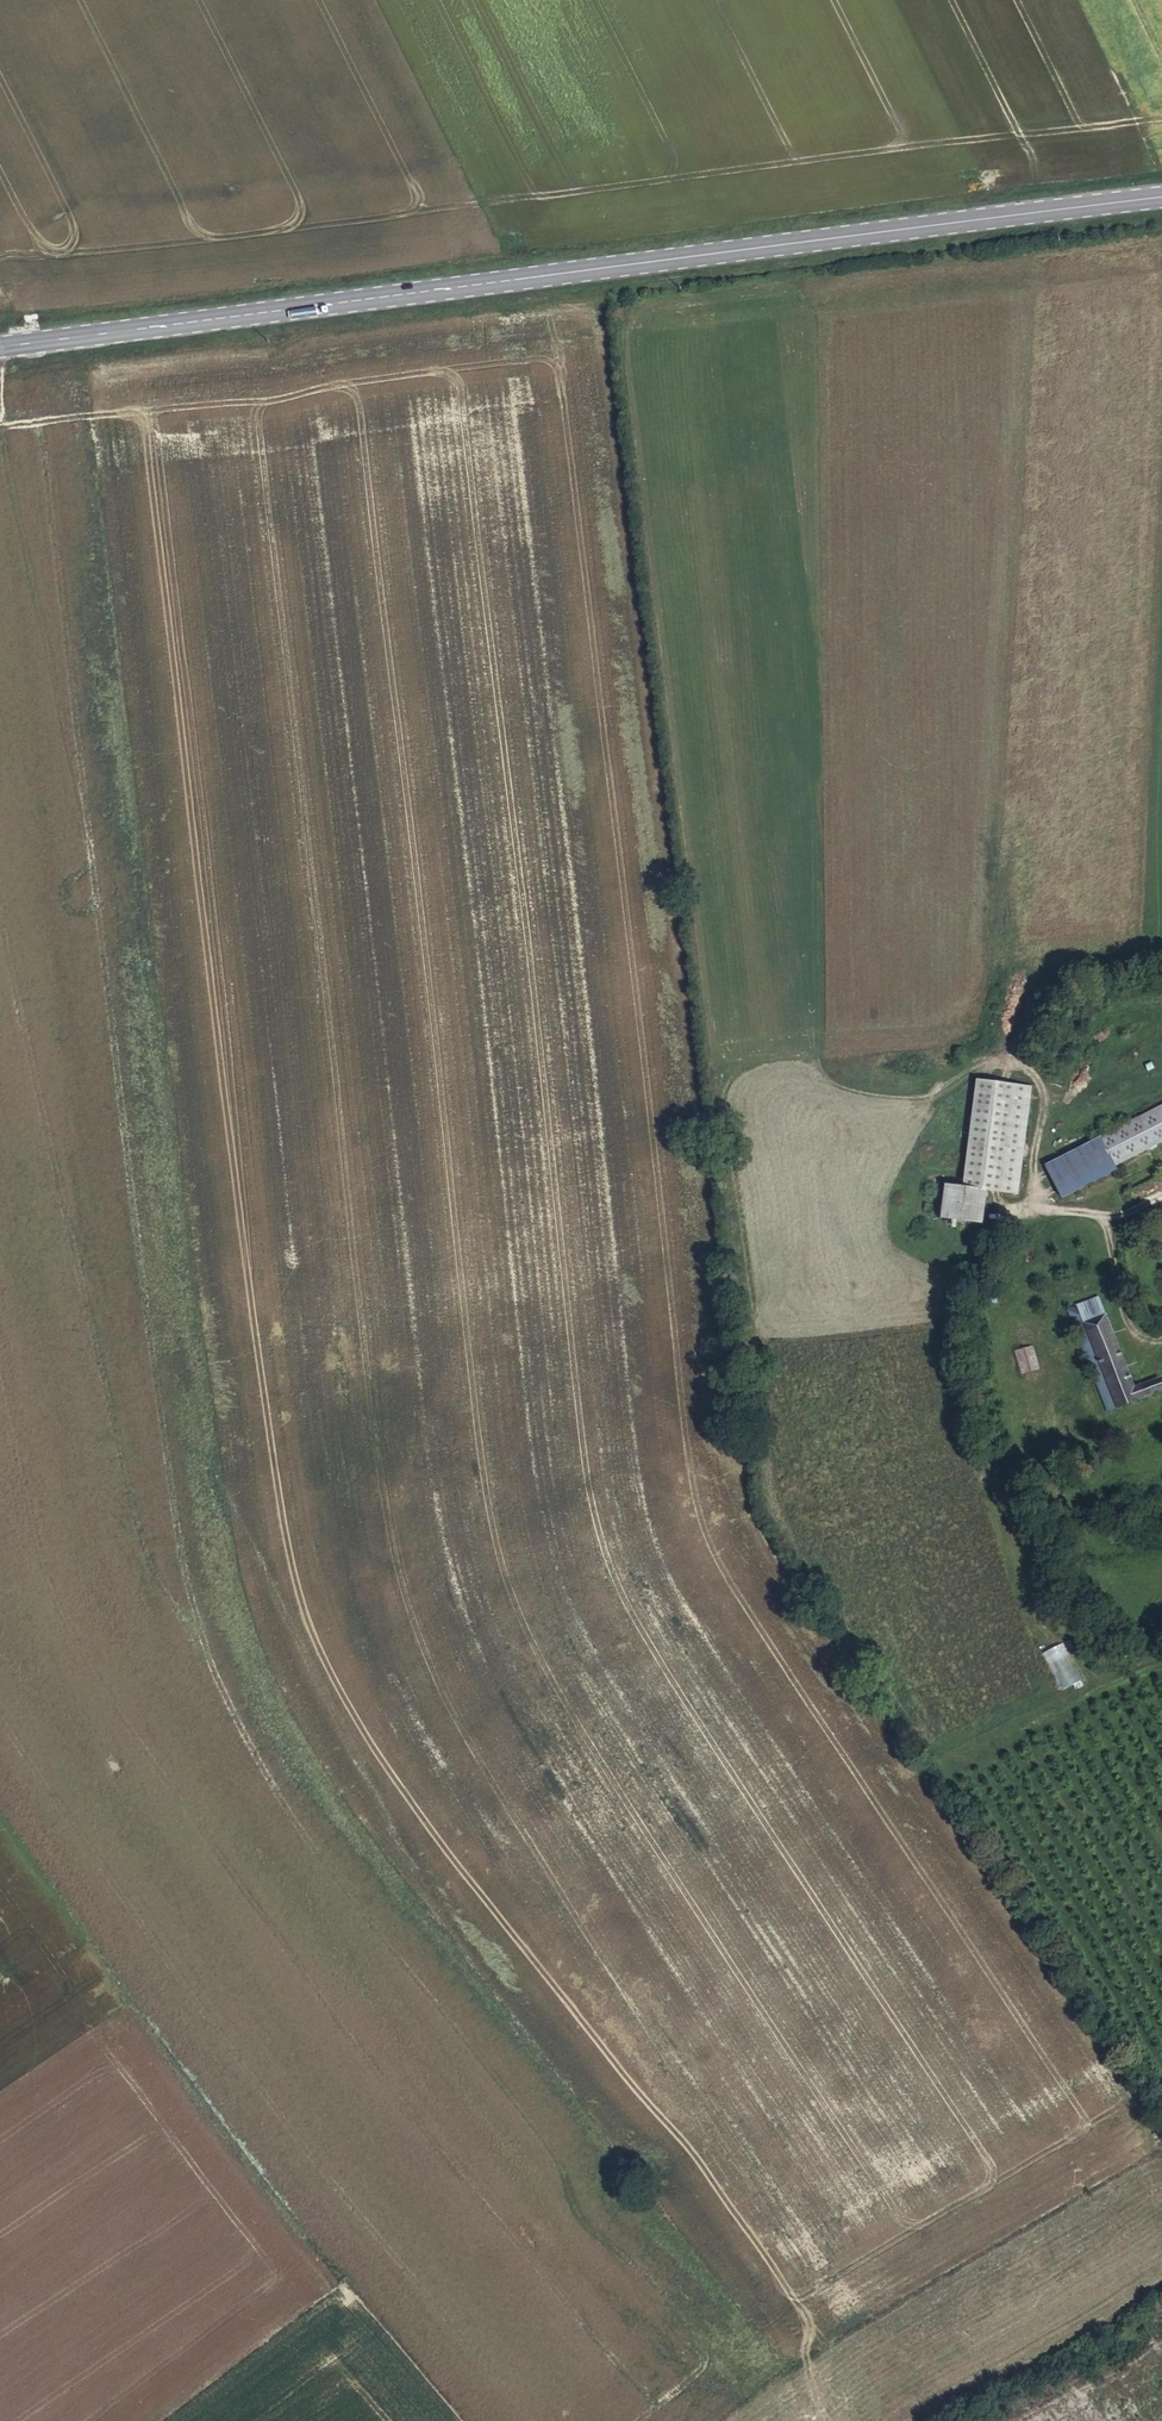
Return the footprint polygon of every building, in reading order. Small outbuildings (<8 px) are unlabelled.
[(985,1226),(988,1193),(1020,1197),(1031,1087),(976,1081),(965,1188),(945,1186),(941,1221),(985,1226)] [(1113,1145),(1109,1135),(1049,1164),(1063,1198),(1121,1171),(1119,1167),(1161,1146),(1161,1122),(1113,1145)] [(1099,1192),(1096,1184),(1063,1198),(1068,1205),(1075,1209),(1083,1208),(1094,1203),(1099,1192)] [(1107,1362),(1131,1352),(1120,1325),(1093,1335),(1107,1362)] [(1131,1352),(1107,1362),(1130,1410),(1161,1399),(1161,1376),(1143,1383),(1131,1352)] [(1064,1644),(1044,1652),(1059,1691),(1080,1683),(1064,1644)]
